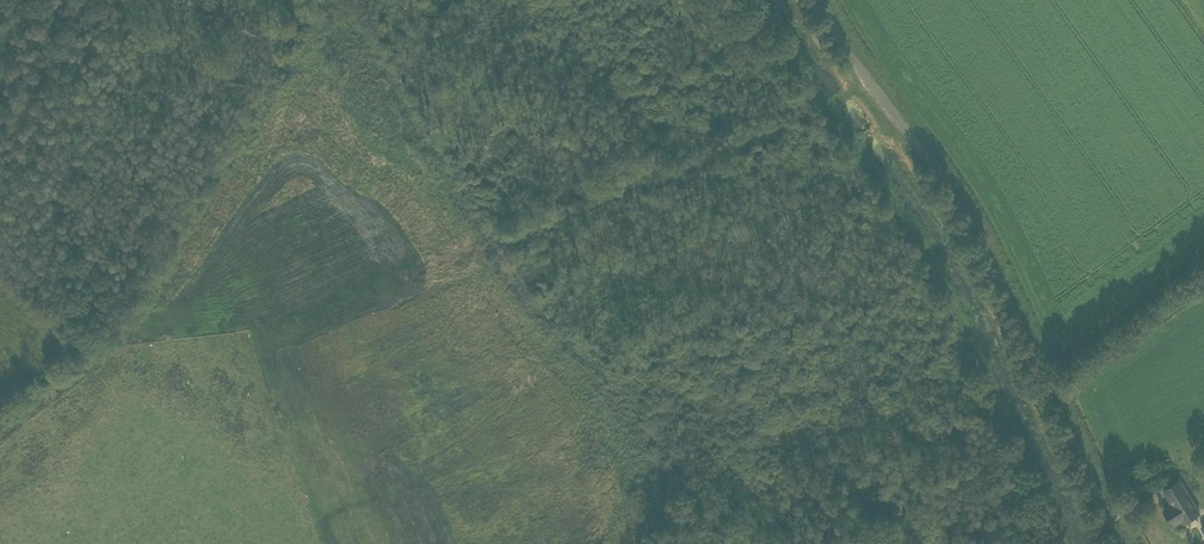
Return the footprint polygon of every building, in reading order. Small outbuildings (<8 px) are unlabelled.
[(1183,520),(1184,522),(1200,512),(1180,480),(1164,490),(1172,503),(1164,509),(1174,525),(1183,520)]
